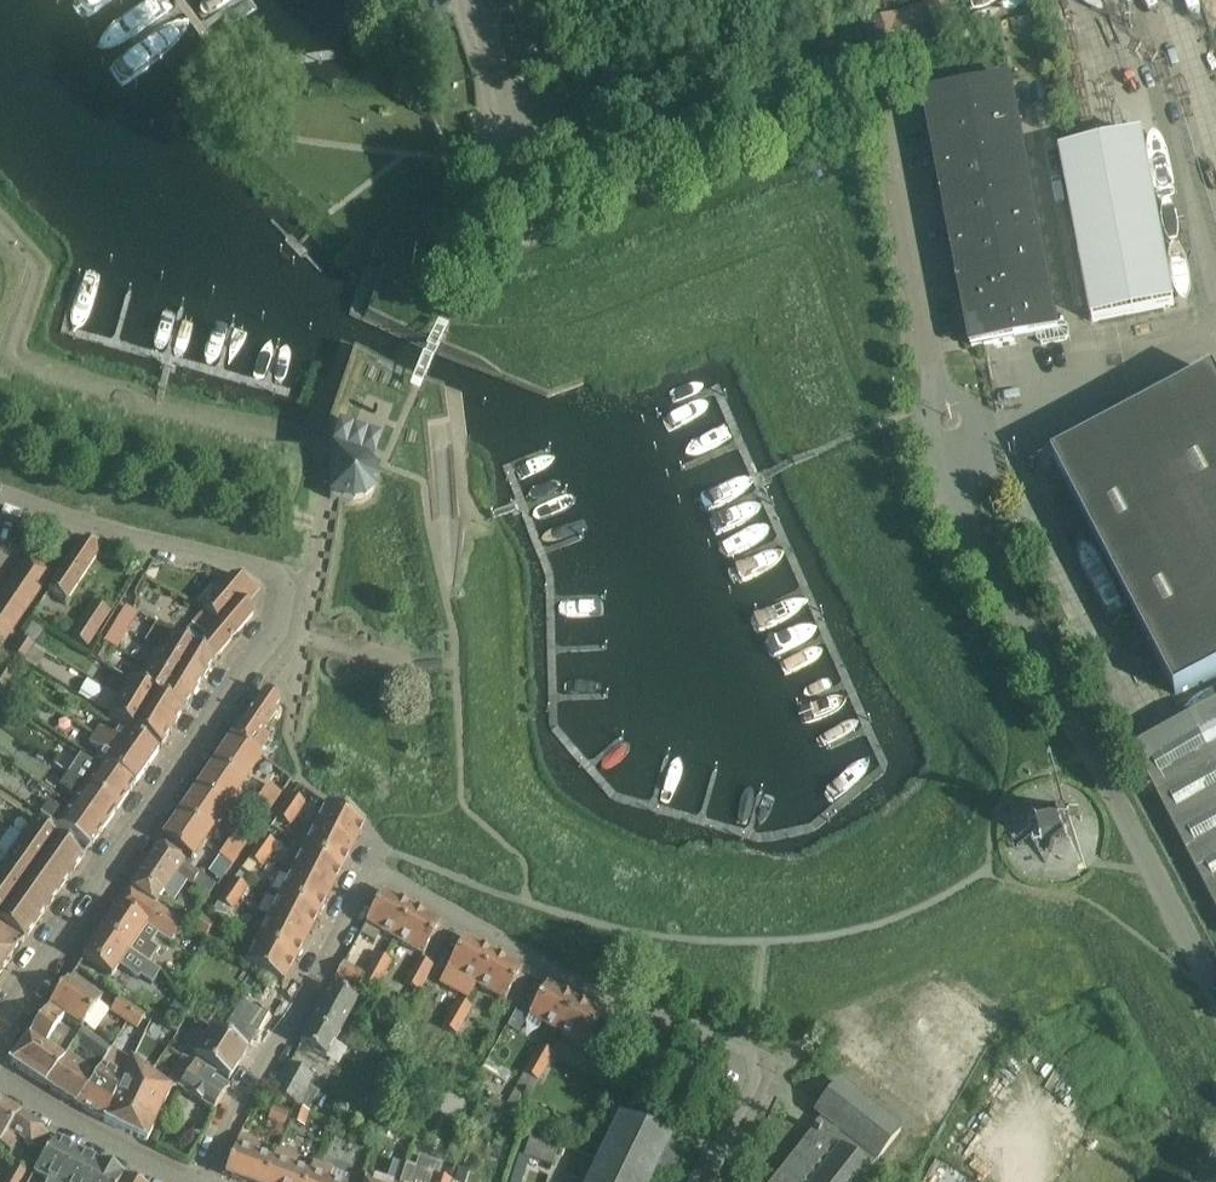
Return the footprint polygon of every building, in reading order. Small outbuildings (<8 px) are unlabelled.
[(873,61),(961,29),(950,0),(927,0),(929,5),(862,29),(873,61)] [(1063,323),(1057,324),(1010,80),(924,97),(972,347),(1036,334),(1038,341),(1042,343),(1066,339),(1069,335),(1068,326),(1063,323)] [(1174,306),(1142,138),(1061,154),(1092,321),(1174,306)] [(1053,460),(1176,696),(1215,675),(1215,378),(1215,376),(1053,460)] [(368,463),(364,461),(332,449),(330,457),(330,460),(330,479),(330,499),(343,502),(349,504),(352,504),(355,504),(358,504),(361,503),(364,502),(367,500),(369,498),(371,496),(373,493),(374,490),(375,487),(376,483),(376,480),(375,475),(373,471),(371,467),(368,463)] [(67,604),(102,549),(80,543),(48,591),(67,604)] [(18,570),(43,586),(51,573),(27,557),(18,570)] [(43,586),(18,570),(10,583),(34,599),(43,586)] [(230,578),(220,589),(244,606),(261,585),(230,578)] [(34,599),(10,583),(1,596),(25,612),(34,599)] [(202,611),(236,635),(254,614),(244,606),(220,589),(202,611)] [(1,596),(0,597),(0,614),(16,625),(25,612),(1,596)] [(93,602),(70,636),(88,648),(111,614),(93,602)] [(126,603),(104,640),(120,650),(143,613),(126,603)] [(236,635),(202,611),(216,623),(200,642),(218,655),(236,635)] [(0,614),(0,632),(8,638),(16,625),(0,614)] [(215,660),(218,655),(200,642),(195,649),(156,625),(147,639),(204,678),(215,660)] [(12,654),(23,662),(34,645),(22,637),(12,654)] [(189,701),(204,678),(147,639),(145,642),(162,652),(156,662),(150,659),(146,666),(141,663),(139,666),(189,701)] [(94,655),(103,660),(109,650),(101,645),(94,655)] [(0,670),(0,677),(8,683),(15,672),(4,664),(0,670)] [(175,724),(189,701),(139,666),(130,680),(129,679),(123,688),(175,724)] [(175,724),(123,688),(118,696),(105,689),(95,706),(161,747),(175,724)] [(264,692),(233,738),(257,755),(270,737),(263,732),(276,712),(274,710),(279,702),(264,692)] [(1135,750),(1215,907),(1215,708),(1135,750)] [(100,729),(97,733),(147,768),(158,752),(123,729),(118,725),(110,736),(100,729)] [(147,768),(97,733),(90,743),(100,751),(94,758),(135,785),(147,768)] [(261,757),(257,755),(233,738),(215,763),(244,783),(261,757)] [(68,773),(118,808),(132,789),(81,755),(68,773)] [(215,763),(198,789),(226,808),(244,783),(215,763)] [(76,798),(71,805),(104,828),(118,808),(68,773),(59,786),(76,798)] [(269,784),(261,795),(274,803),(281,793),(269,784)] [(226,808),(198,789),(180,814),(209,834),(218,820),(225,825),(231,817),(224,812),(226,808)] [(274,803),(261,795),(254,806),(266,814),(274,803)] [(292,795),(285,806),(297,815),(305,804),(292,795)] [(91,847),(104,828),(71,805),(65,813),(48,802),(41,813),(71,834),(91,847)] [(327,804),(315,827),(353,846),(365,823),(327,804)] [(290,825),(297,815),(285,806),(277,817),(290,825)] [(191,859),(209,834),(180,814),(163,840),(191,859)] [(1065,846),(1070,826),(1043,820),(1039,840),(1065,846)] [(33,821),(21,838),(72,873),(83,858),(64,843),(33,821)] [(353,846),(315,827),(303,850),(341,870),(353,846)] [(72,873),(21,838),(10,829),(0,843),(0,847),(61,890),(72,873)] [(226,845),(240,854),(247,844),(234,834),(226,845)] [(262,836),(255,847),(269,857),(277,846),(262,836)] [(233,865),(240,854),(226,845),(219,856),(233,865)] [(130,889),(155,905),(176,874),(192,884),(199,873),(158,846),(130,889)] [(0,847),(0,873),(48,907),(61,890),(0,847)] [(269,857),(255,847),(247,858),(262,868),(269,857)] [(329,893),(341,870),(303,850),(291,874),(329,893)] [(48,907),(0,873),(0,897),(37,923),(48,907)] [(329,893),(291,874),(280,897),(318,916),(329,893)] [(203,876),(196,887),(208,894),(215,883),(203,876)] [(232,878),(225,890),(240,900),(248,888),(232,878)] [(146,918),(155,905),(130,889),(122,902),(146,918)] [(233,912),(240,900),(225,890),(217,902),(233,912)] [(381,931),(394,939),(412,909),(382,892),(360,933),(375,941),(381,931)] [(37,923),(0,897),(0,924),(23,943),(37,923)] [(280,897),(268,920),(306,940),(318,916),(280,897)] [(118,905),(100,932),(148,966),(159,950),(151,945),(159,933),(146,924),(143,922),(138,919),(119,906),(118,905)] [(440,925),(412,909),(394,939),(423,955),(440,925)] [(204,939),(213,924),(202,917),(192,932),(204,939)] [(294,963),(306,940),(268,920),(256,944),(294,963)] [(23,943),(0,924),(0,975),(23,943)] [(148,966),(100,932),(82,958),(110,977),(119,965),(154,989),(163,976),(158,972),(148,966)] [(447,969),(476,985),(493,955),(464,938),(447,969)] [(282,986),(294,963),(256,944),(244,967),(271,981),(280,985),(282,986)] [(369,968),(384,976),(392,962),(377,954),(369,968)] [(521,971),(493,955),(476,985),(504,1001),(521,971)] [(404,984),(418,992),(432,966),(418,958),(404,984)] [(367,996),(372,988),(362,982),(365,975),(344,963),(335,978),(356,990),(367,996)] [(369,968),(365,975),(362,982),(372,988),(377,990),(384,976),(369,968)] [(251,991),(259,997),(268,981),(259,976),(251,991)] [(67,981),(49,1006),(64,1016),(81,1028),(100,999),(88,989),(86,988),(84,992),(68,981),(67,981)] [(271,981),(267,991),(276,995),(280,985),(271,981)] [(922,1116),(954,1076),(942,1067),(978,1020),(930,983),(863,1071),(922,1116)] [(542,1023),(556,1031),(574,1000),(546,984),(523,1024),(537,1032),(542,1023)] [(331,987),(299,1044),(318,1054),(322,1057),(326,1059),(350,1014),(357,1002),(357,1001),(332,988),(331,987)] [(113,1007),(110,1010),(127,1021),(135,1009),(118,998),(113,1007)] [(242,999),(220,1034),(247,1051),(266,1014),(242,999)] [(456,999),(448,1013),(464,1022),(472,1008),(456,999)] [(603,1017),(574,1000),(556,1031),(586,1047),(603,1017)] [(64,1016),(49,1006),(9,1062),(44,1085),(49,1079),(77,1038),(58,1025),(64,1016)] [(135,1009),(127,1021),(136,1028),(144,1015),(135,1009)] [(168,1013),(162,1023),(176,1032),(183,1022),(168,1013)] [(456,1036),(464,1022),(448,1013),(440,1027),(456,1036)] [(247,1051),(220,1034),(210,1028),(192,1057),(229,1080),(247,1051)] [(75,1045),(88,1054),(98,1039),(83,1029),(75,1045)] [(110,1048),(98,1039),(88,1054),(101,1064),(110,1048)] [(538,1046),(531,1060),(544,1067),(552,1053),(538,1046)] [(96,1071),(84,1090),(81,1088),(74,1103),(102,1120),(132,1061),(110,1048),(101,1064),(97,1071),(96,1071)] [(44,1085),(74,1103),(81,1088),(84,1090),(96,1071),(68,1055),(49,1079),(44,1085)] [(163,1084),(149,1073),(132,1110),(140,1114),(137,1121),(134,1120),(132,1125),(134,1126),(131,1134),(147,1142),(171,1090),(179,1089),(193,1064),(182,1057),(163,1084)] [(532,1090),(544,1067),(531,1060),(523,1074),(530,1078),(526,1086),(532,1090)] [(149,1073),(132,1061),(102,1120),(104,1121),(131,1134),(134,1126),(132,1125),(134,1120),(137,1121),(140,1114),(132,1110),(149,1073)] [(296,1105),(309,1112),(320,1091),(308,1084),(312,1076),(289,1063),(273,1093),(296,1106),(296,1105)] [(229,1087),(193,1064),(179,1089),(214,1111),(229,1087)] [(900,1132),(837,1082),(814,1112),(824,1120),(774,1181),(860,1181),(900,1132)] [(19,1115),(0,1103),(0,1141),(19,1115)] [(177,1120),(183,1107),(175,1103),(169,1116),(177,1120)] [(304,1127),(309,1112),(296,1105),(296,1106),(290,1122),(304,1127)] [(269,1119),(285,1124),(288,1114),(272,1109),(269,1119)] [(474,1112),(472,1119),(475,1125),(482,1127),(488,1124),(490,1117),(487,1111),(480,1109),(474,1112)] [(19,1115),(0,1141),(0,1145),(11,1152),(19,1140),(38,1153),(50,1136),(42,1131),(43,1130),(19,1115)] [(669,1140),(621,1117),(590,1181),(648,1181),(652,1174),(670,1181),(684,1151),(667,1143),(669,1140)] [(243,1181),(265,1181),(276,1149),(272,1160),(255,1154),(259,1143),(240,1136),(225,1175),(243,1181)] [(552,1165),(558,1146),(530,1137),(524,1156),(552,1165)] [(79,1152),(56,1139),(34,1172),(47,1180),(46,1181),(63,1181),(79,1152)] [(265,1181),(306,1181),(313,1163),(312,1162),(308,1173),(292,1167),(296,1156),(276,1149),(265,1181)] [(63,1181),(92,1181),(102,1164),(79,1152),(63,1181)] [(405,1166),(400,1181),(449,1181),(437,1177),(440,1166),(422,1160),(418,1171),(405,1166)] [(405,1166),(393,1162),(388,1178),(389,1181),(393,1181),(400,1181),(405,1166)] [(313,1163),(306,1181),(349,1181),(351,1176),(313,1163)] [(124,1176),(102,1164),(92,1181),(121,1181),(124,1176)] [(16,1166),(10,1175),(20,1181),(26,1172),(16,1166)] [(458,1167),(454,1179),(462,1181),(464,1181),(468,1170),(458,1167)]
